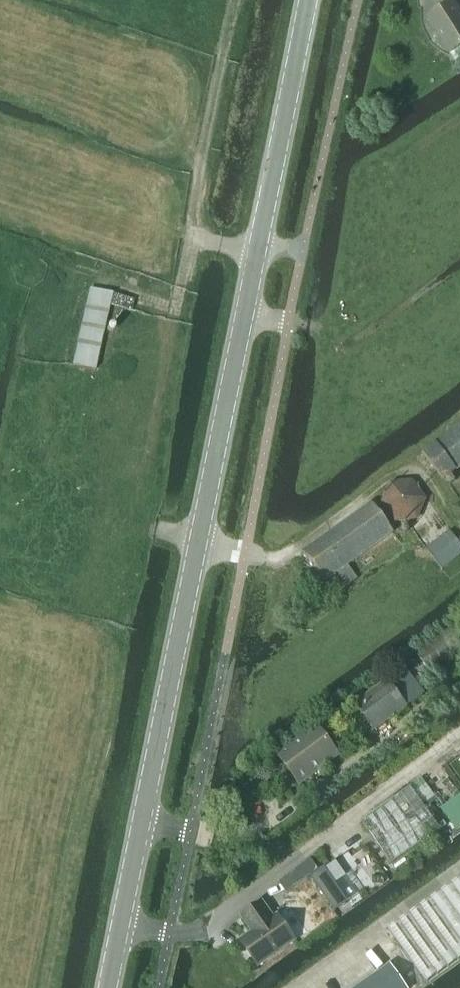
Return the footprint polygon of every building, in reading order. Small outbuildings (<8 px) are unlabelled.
[(428,20),(450,55),(459,49),(459,12),(452,0),(447,0),(437,6),(441,11),(428,20)] [(72,365),(94,370),(112,294),(89,289),(72,365)] [(135,300),(113,294),(111,305),(132,310),(135,300)] [(443,480),(459,467),(459,424),(423,453),(443,480)] [(417,522),(427,499),(414,482),(390,484),(380,504),(391,523),(417,522)] [(339,575),(345,584),(347,587),(358,579),(349,567),(395,534),(373,504),(303,554),(325,584),(339,575)] [(443,571),(459,558),(459,541),(458,542),(450,532),(426,550),(443,571)] [(415,652),(430,672),(459,650),(459,626),(457,621),(415,652)] [(364,739),(424,694),(405,668),(345,713),(364,739)] [(338,757),(318,729),(279,758),(300,785),(338,757)] [(411,789),(362,823),(392,866),(441,831),(422,804),(432,797),(420,780),(410,788),(411,789)] [(301,867),(295,872),(303,882),(309,878),(301,867)] [(324,868),(311,877),(335,912),(348,903),(324,868)] [(373,876),(372,884),(384,884),(384,876),(373,876)] [(426,984),(459,960),(459,880),(389,931),(426,984)] [(273,920),(262,905),(243,918),(254,934),(241,943),(258,968),(295,942),(278,917),(273,920)] [(357,987),(407,987),(390,965),(357,987)]
